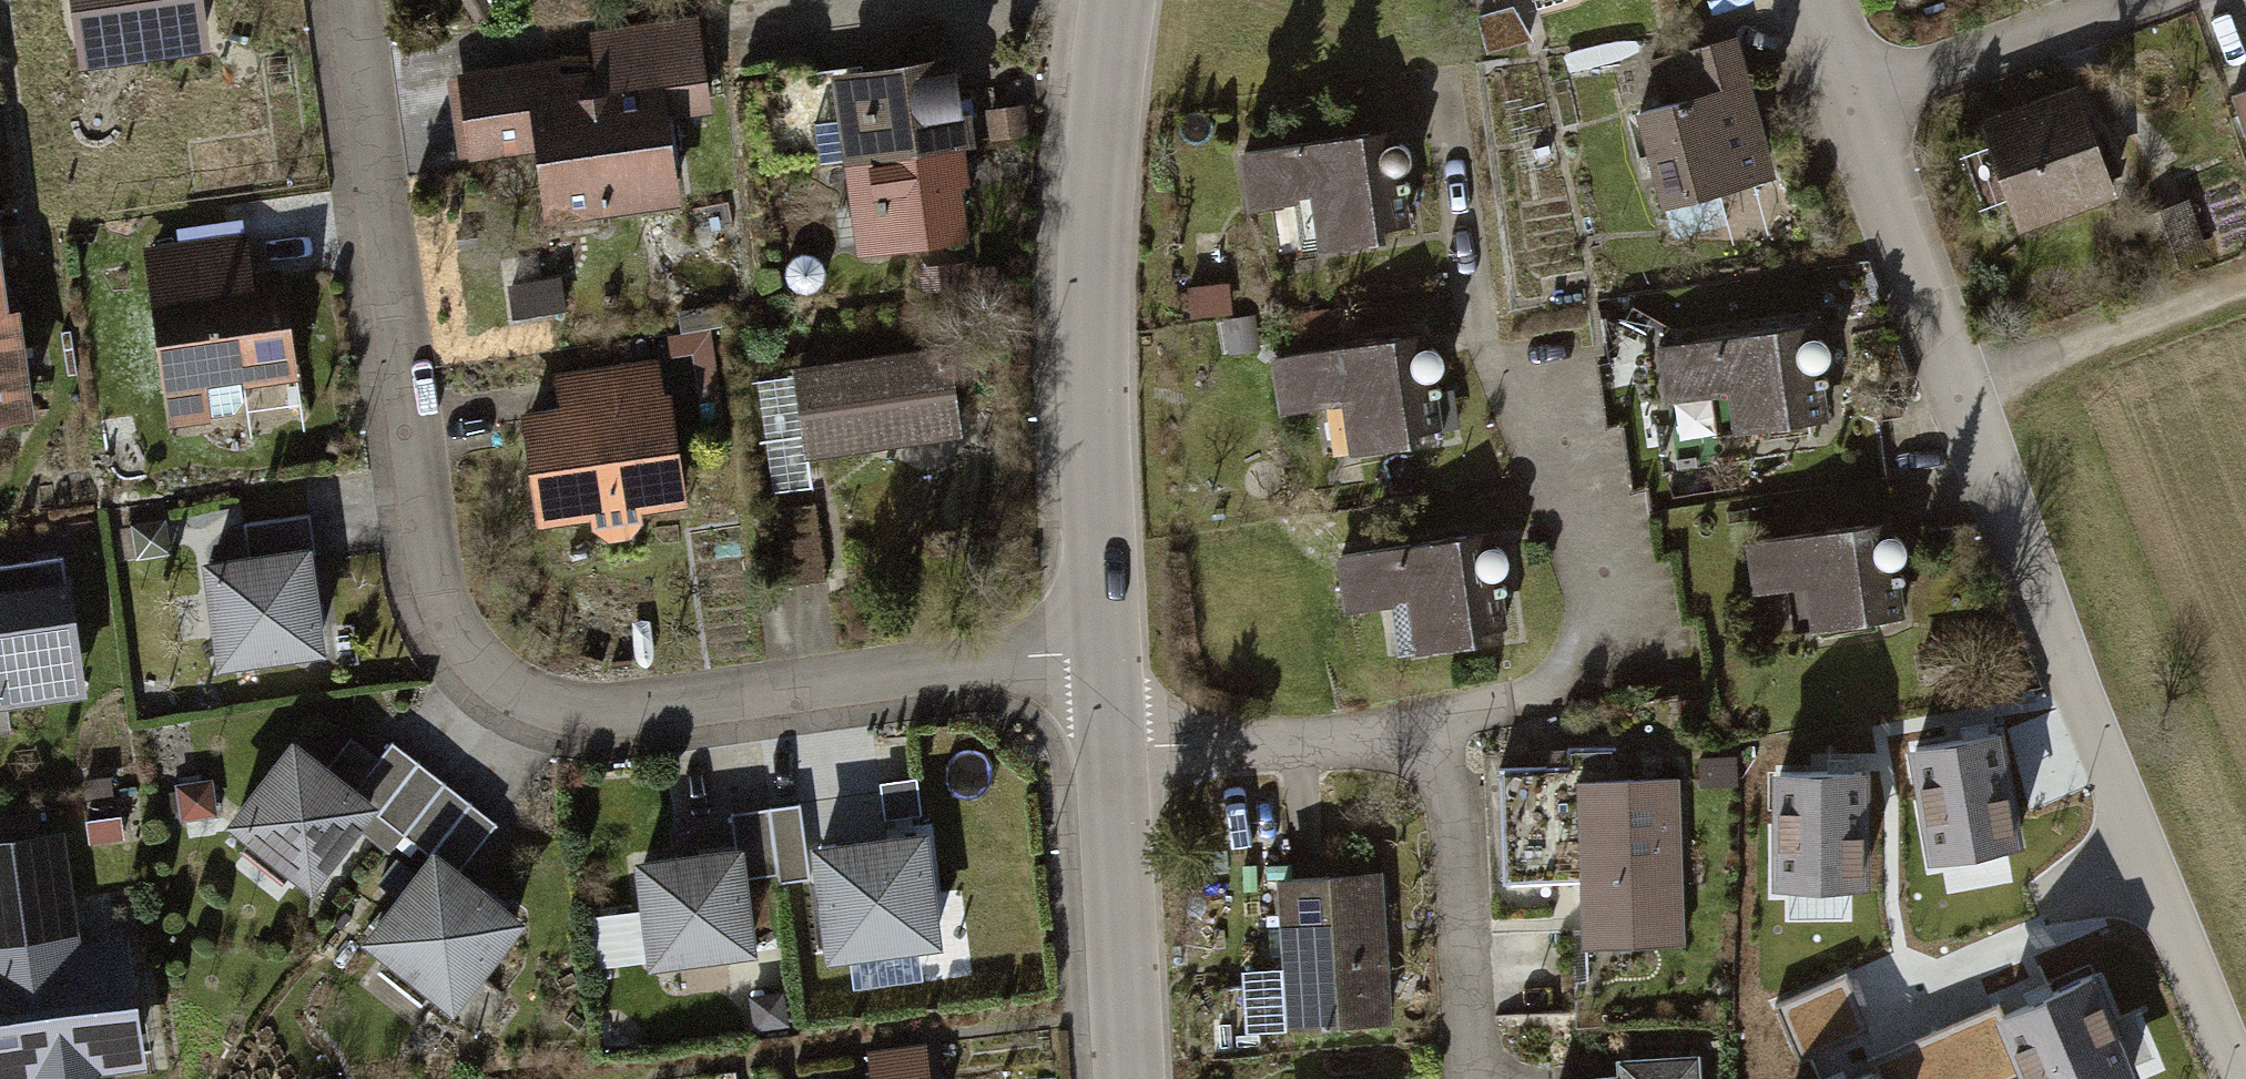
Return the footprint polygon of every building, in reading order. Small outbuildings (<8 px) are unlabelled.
[(80,30),(153,20),(156,39),(204,32),(199,0),(76,0),(80,30)] [(535,151),(543,215),(684,195),(673,104),(710,98),(704,11),(591,23),(596,63),(561,69),(560,51),(450,72),(459,156),(535,151)] [(1637,96),(1662,200),(1774,174),(1739,32),(1649,53),(1658,90),(1637,96)] [(831,53),(845,151),(965,135),(969,134),(955,36),(831,53)] [(2080,84),(1985,116),(2024,229),(2119,197),(2080,84)] [(1244,197),(1291,195),(1299,238),(1413,222),(1405,164),(1408,159),(1412,154),(1412,146),(1411,137),(1400,129),(1399,120),(1236,146),(1244,197)] [(965,135),(845,151),(855,245),(968,227),(962,171),(970,170),(965,135)] [(147,242),(171,418),(248,408),(245,379),(300,371),(285,259),(250,264),(245,229),(147,242)] [(0,237),(0,296),(9,295),(0,237)] [(38,399),(21,293),(9,295),(0,296),(0,405),(38,399)] [(1811,319),(1657,337),(1665,400),(1719,388),(1722,430),(1830,416),(1820,361),(1827,355),(1831,348),(1832,338),(1827,327),(1820,323),(1812,323),(1811,319)] [(1271,346),(1281,408),(1321,401),(1329,447),(1444,428),(1435,368),(1440,363),(1444,355),(1443,343),(1437,335),(1429,333),(1427,321),(1271,346)] [(674,336),(683,411),(726,405),(716,331),(674,336)] [(948,334),(794,354),(806,444),(960,424),(948,334)] [(557,397),(523,402),(538,517),(591,510),(593,525),(601,531),(607,535),(629,533),(643,517),(642,502),(684,498),(672,382),(665,383),(661,354),(553,369),(557,397)] [(1746,531),(1749,585),(1805,574),(1811,619),(1904,608),(1894,557),(1901,552),(1907,542),(1905,531),(1898,523),(1890,520),(1889,507),(1746,531)] [(1330,544),(1339,602),(1401,594),(1402,641),(1507,623),(1502,571),(1502,564),(1508,558),(1509,553),(1508,539),(1501,533),(1493,531),(1491,518),(1456,523),(1330,544)] [(310,536),(204,550),(217,657),(324,643),(310,536)] [(70,561),(0,570),(0,692),(86,681),(70,561)] [(222,815),(302,884),(376,799),(295,730),(222,815)] [(1996,733),(1915,747),(1935,856),(2016,842),(1996,733)] [(1861,771),(1779,772),(1780,883),(1862,883),(1861,771)] [(1687,775),(1578,772),(1575,930),(1683,932),(1687,775)] [(888,793),(819,796),(820,822),(889,818),(888,793)] [(811,800),(778,802),(781,874),(815,872),(811,800)] [(0,835),(0,1078),(145,1058),(126,927),(81,933),(65,826),(0,835)] [(942,933),(930,827),(822,839),(834,944),(942,933)] [(463,1009),(527,912),(434,840),(366,935),(463,1009)] [(747,840),(640,851),(652,962),(762,951),(747,840)] [(1382,866),(1285,870),(1290,1013),(1387,1009),(1382,866)] [(1847,972),(1774,1002),(1798,1059),(1871,1029),(1847,972)] [(1933,1030),(1954,1078),(2016,1078),(2028,1074),(2030,1078),(2113,1078),(2131,1071),(2091,977),(2004,1014),(1999,1002),(1933,1030)] [(1853,1078),(1954,1078),(1933,1030),(1867,1058),(1873,1071),(1853,1078)] [(928,1037),(869,1045),(873,1078),(934,1078),(928,1037)] [(1618,1066),(1559,1068),(1560,1078),(1703,1078),(1702,1048),(1618,1050),(1618,1066)]
